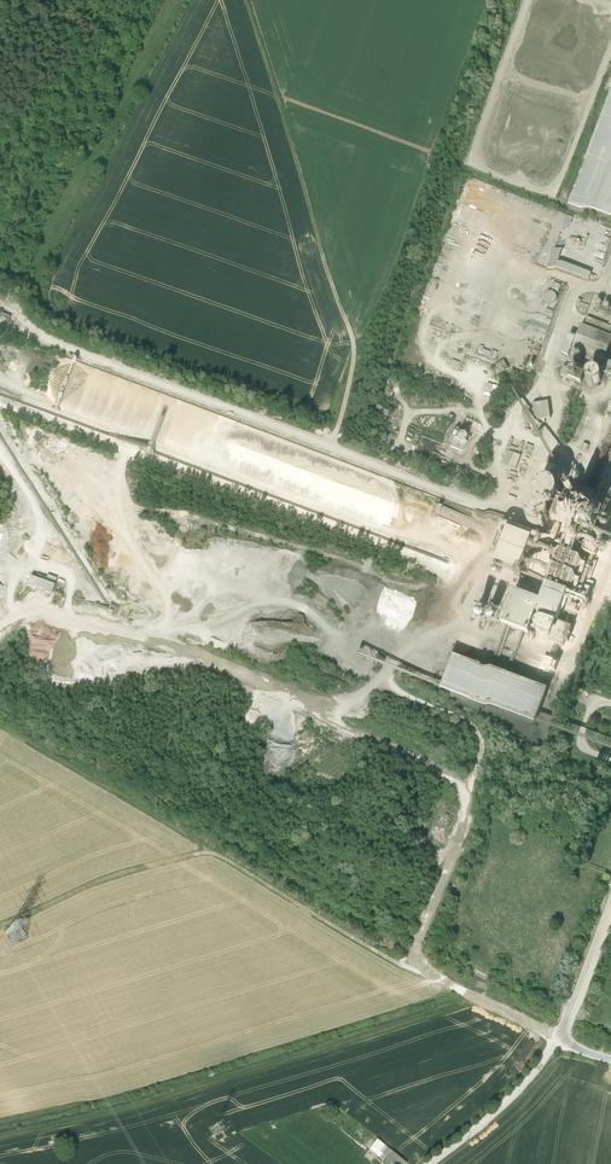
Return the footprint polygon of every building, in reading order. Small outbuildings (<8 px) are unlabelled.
[(569,205),(610,221),(610,92),(569,205)] [(549,262),(547,268),(589,284),(592,277),(558,264),(563,252),(554,249),(549,262)] [(554,286),(552,293),(559,296),(562,288),(554,286)] [(550,306),(553,308),(558,304),(553,298),(550,301),(552,304),(550,306)] [(8,325),(11,315),(1,312),(0,317),(0,323),(8,325)] [(573,352),(605,365),(610,349),(610,329),(589,321),(585,329),(583,328),(573,352)] [(572,352),(573,352),(578,341),(577,341),(570,338),(567,346),(564,353),(562,357),(569,360),(572,352)] [(573,359),(573,361),(573,363),(574,365),(576,366),(579,366),(581,365),(582,364),(582,362),(582,360),(581,358),(579,357),(577,357),(575,357),(574,358),(573,359)] [(500,362),(495,365),(500,373),(505,370),(509,368),(504,360),(500,362)] [(565,371),(562,379),(569,381),(582,386),(585,378),(572,374),(565,371)] [(490,391),(485,405),(491,407),(496,392),(490,391)] [(550,405),(534,406),(535,424),(536,424),(537,427),(546,426),(546,423),(552,422),(550,405)] [(454,439),(449,446),(458,450),(462,451),(467,441),(466,441),(464,440),(466,438),(466,435),(465,434),(463,432),(460,432),(458,433),(456,434),(454,439)] [(508,453),(505,461),(506,462),(507,462),(505,468),(510,471),(515,472),(517,473),(518,471),(519,467),(522,459),(516,456),(516,455),(517,453),(522,455),(523,453),(518,451),(513,449),(511,448),(510,448),(509,447),(508,450),(509,450),(510,451),(509,454),(508,453)] [(529,447),(525,457),(531,459),(533,451),(535,452),(536,449),(534,449),(529,447)] [(580,506),(570,537),(603,547),(610,523),(610,517),(592,510),(584,508),(580,506)] [(533,542),(508,533),(496,565),(521,575),(533,542)] [(583,563),(561,556),(556,570),(579,577),(583,563)] [(31,576),(28,582),(52,592),(54,584),(56,580),(57,578),(47,575),(46,577),(41,575),(42,573),(42,572),(40,571),(38,571),(37,572),(34,577),(31,576)] [(578,580),(555,572),(551,584),(574,592),(578,580)] [(52,592),(28,582),(27,585),(51,594),(52,592)] [(568,596),(545,588),(540,604),(511,594),(500,626),(529,636),(536,617),(559,624),(568,596)] [(118,607),(110,605),(107,614),(115,617),(118,607)] [(562,651),(563,650),(564,650),(565,651),(573,631),(558,625),(557,628),(556,631),(546,628),(543,629),(539,633),(539,638),(540,642),(542,644),(562,651)] [(450,655),(438,688),(536,725),(549,692),(450,655)] [(548,662),(546,670),(553,672),(556,673),(558,667),(560,664),(550,660),(549,662),(548,662)] [(327,1105),(320,1108),(323,1114),(330,1110),(327,1105)] [(336,1113),(333,1117),(336,1119),(338,1116),(343,1111),(340,1108),(338,1106),(333,1111),(336,1113)] [(386,1159),(392,1151),(388,1147),(384,1145),(377,1139),(372,1145),(369,1149),(379,1157),(381,1155),(386,1159)] [(386,1159),(384,1161),(388,1163),(393,1163),(394,1163),(395,1163),(406,1163),(407,1163),(392,1151),(386,1159)]
